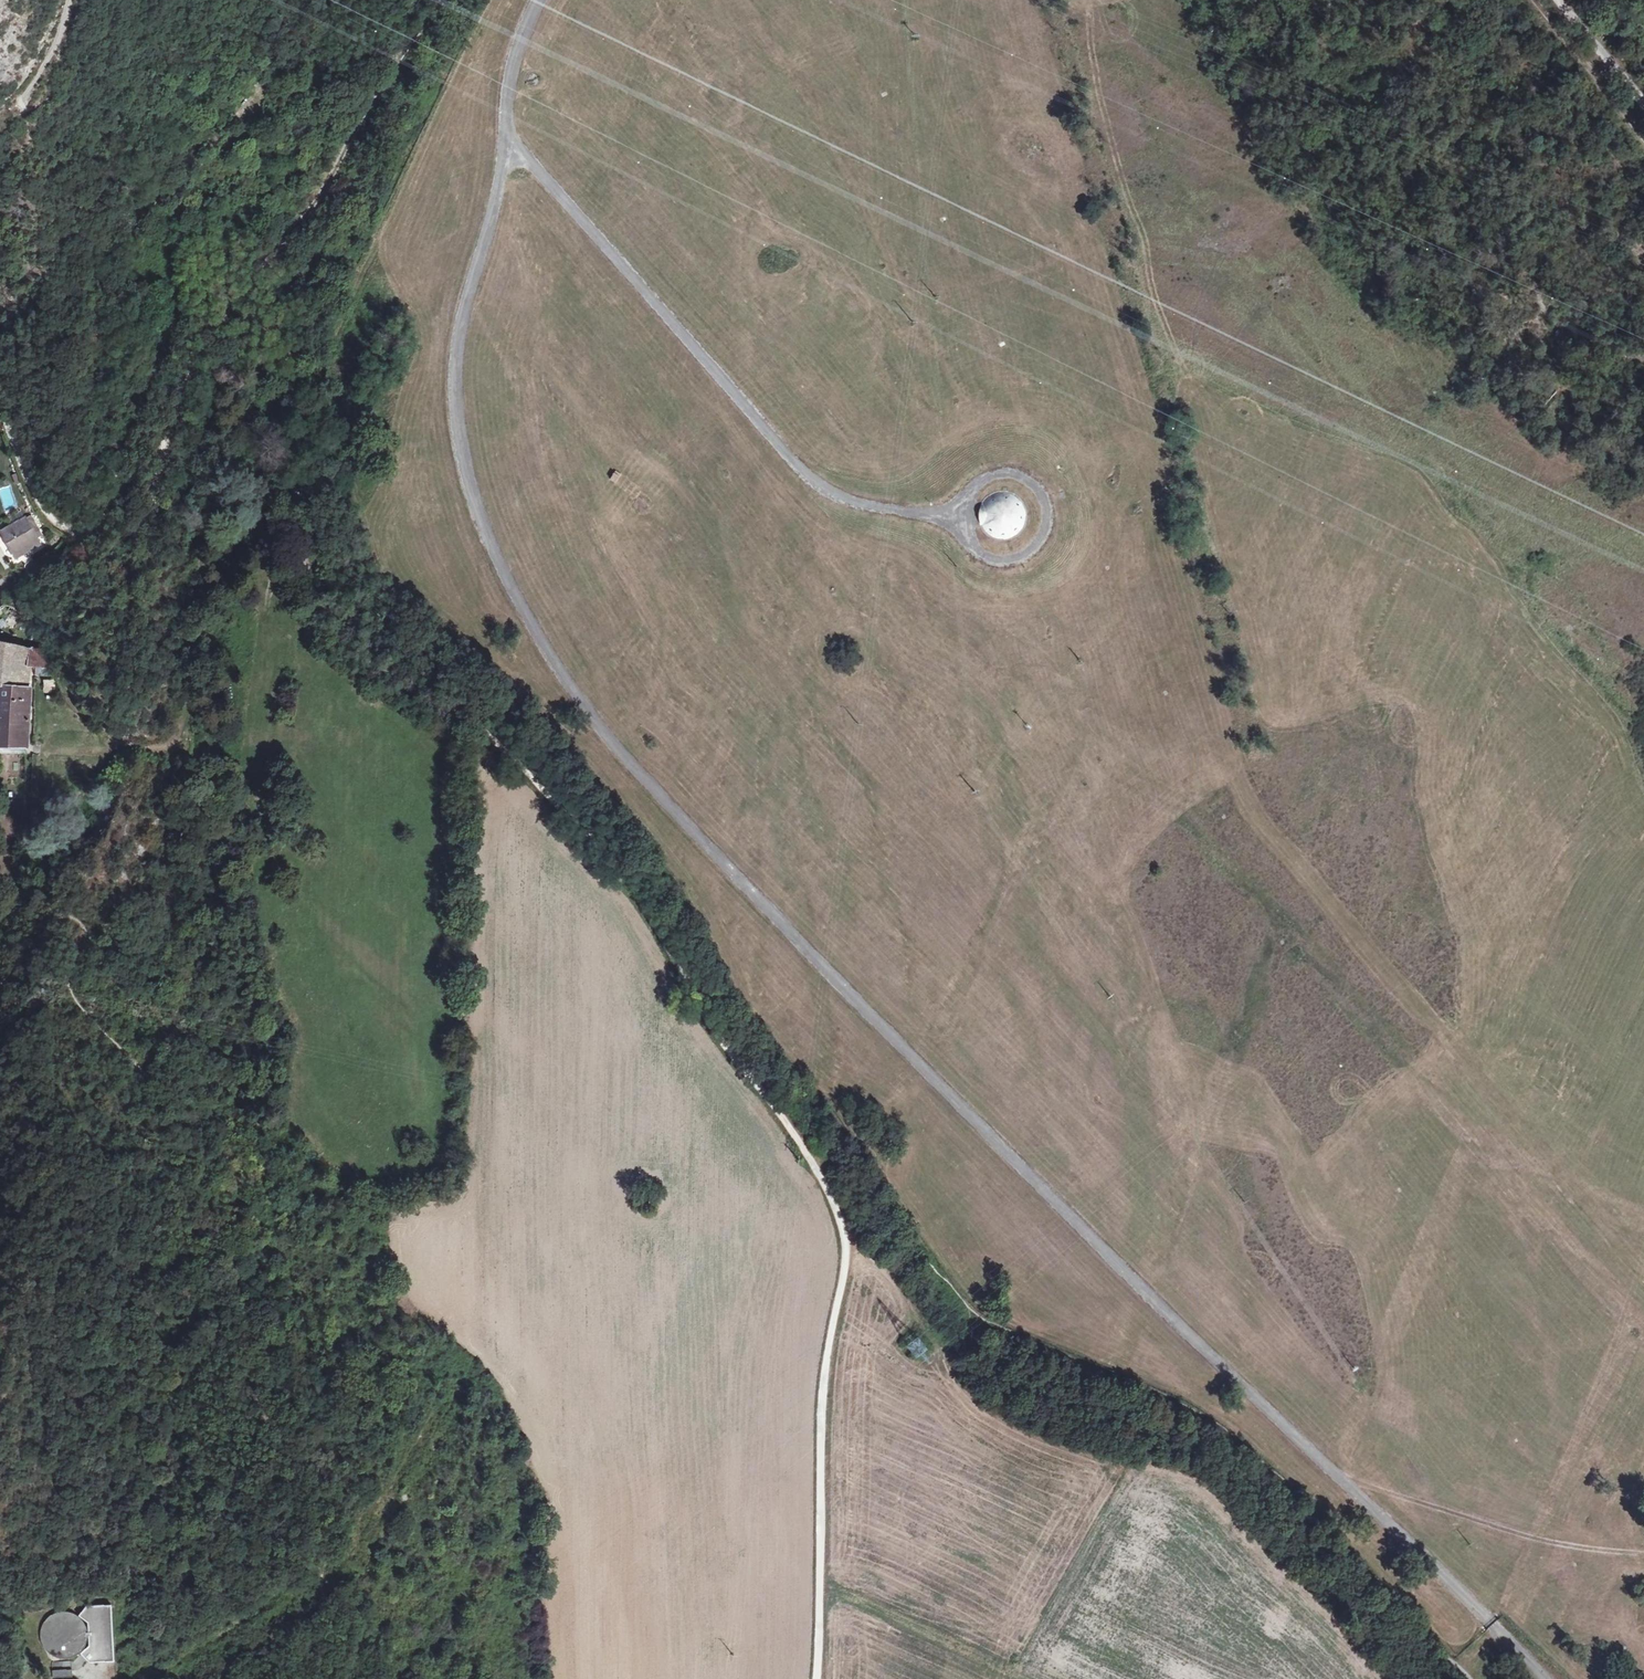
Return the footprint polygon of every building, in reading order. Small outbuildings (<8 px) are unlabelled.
[(1026,524),(1027,516),(1026,508),(1023,501),(1017,496),(1010,492),(1002,491),(994,492),(987,496),(982,501),(978,508),(977,516),(978,524),(982,531),(988,536),(995,540),(1002,541),(1010,540),(1017,536),(1023,531),(1026,524)] [(12,556),(26,548),(29,553),(39,548),(23,521),(0,535),(0,539),(12,556)] [(15,561),(29,553),(26,548),(12,556),(15,561)] [(26,744),(31,687),(28,687),(31,666),(54,665),(46,648),(32,646),(34,625),(32,619),(28,614),(19,607),(8,606),(0,608),(0,743),(26,744)] [(53,692),(53,680),(44,680),(44,692),(53,692)] [(0,743),(0,752),(26,753),(26,744),(0,743)] [(85,1604),(78,1615),(84,1620),(87,1627),(88,1635),(87,1643),(83,1649),(80,1652),(90,1662),(113,1661),(109,1603),(85,1604)] [(78,1615),(71,1611),(63,1610),(56,1612),(49,1616),(44,1622),(41,1629),(41,1637),(43,1645),(48,1651),(54,1656),(62,1658),(70,1657),(77,1654),(80,1652),(83,1649),(87,1643),(88,1635),(87,1627),(84,1620),(78,1615)] [(53,1661),(54,1676),(73,1675),(73,1660),(53,1661)]
